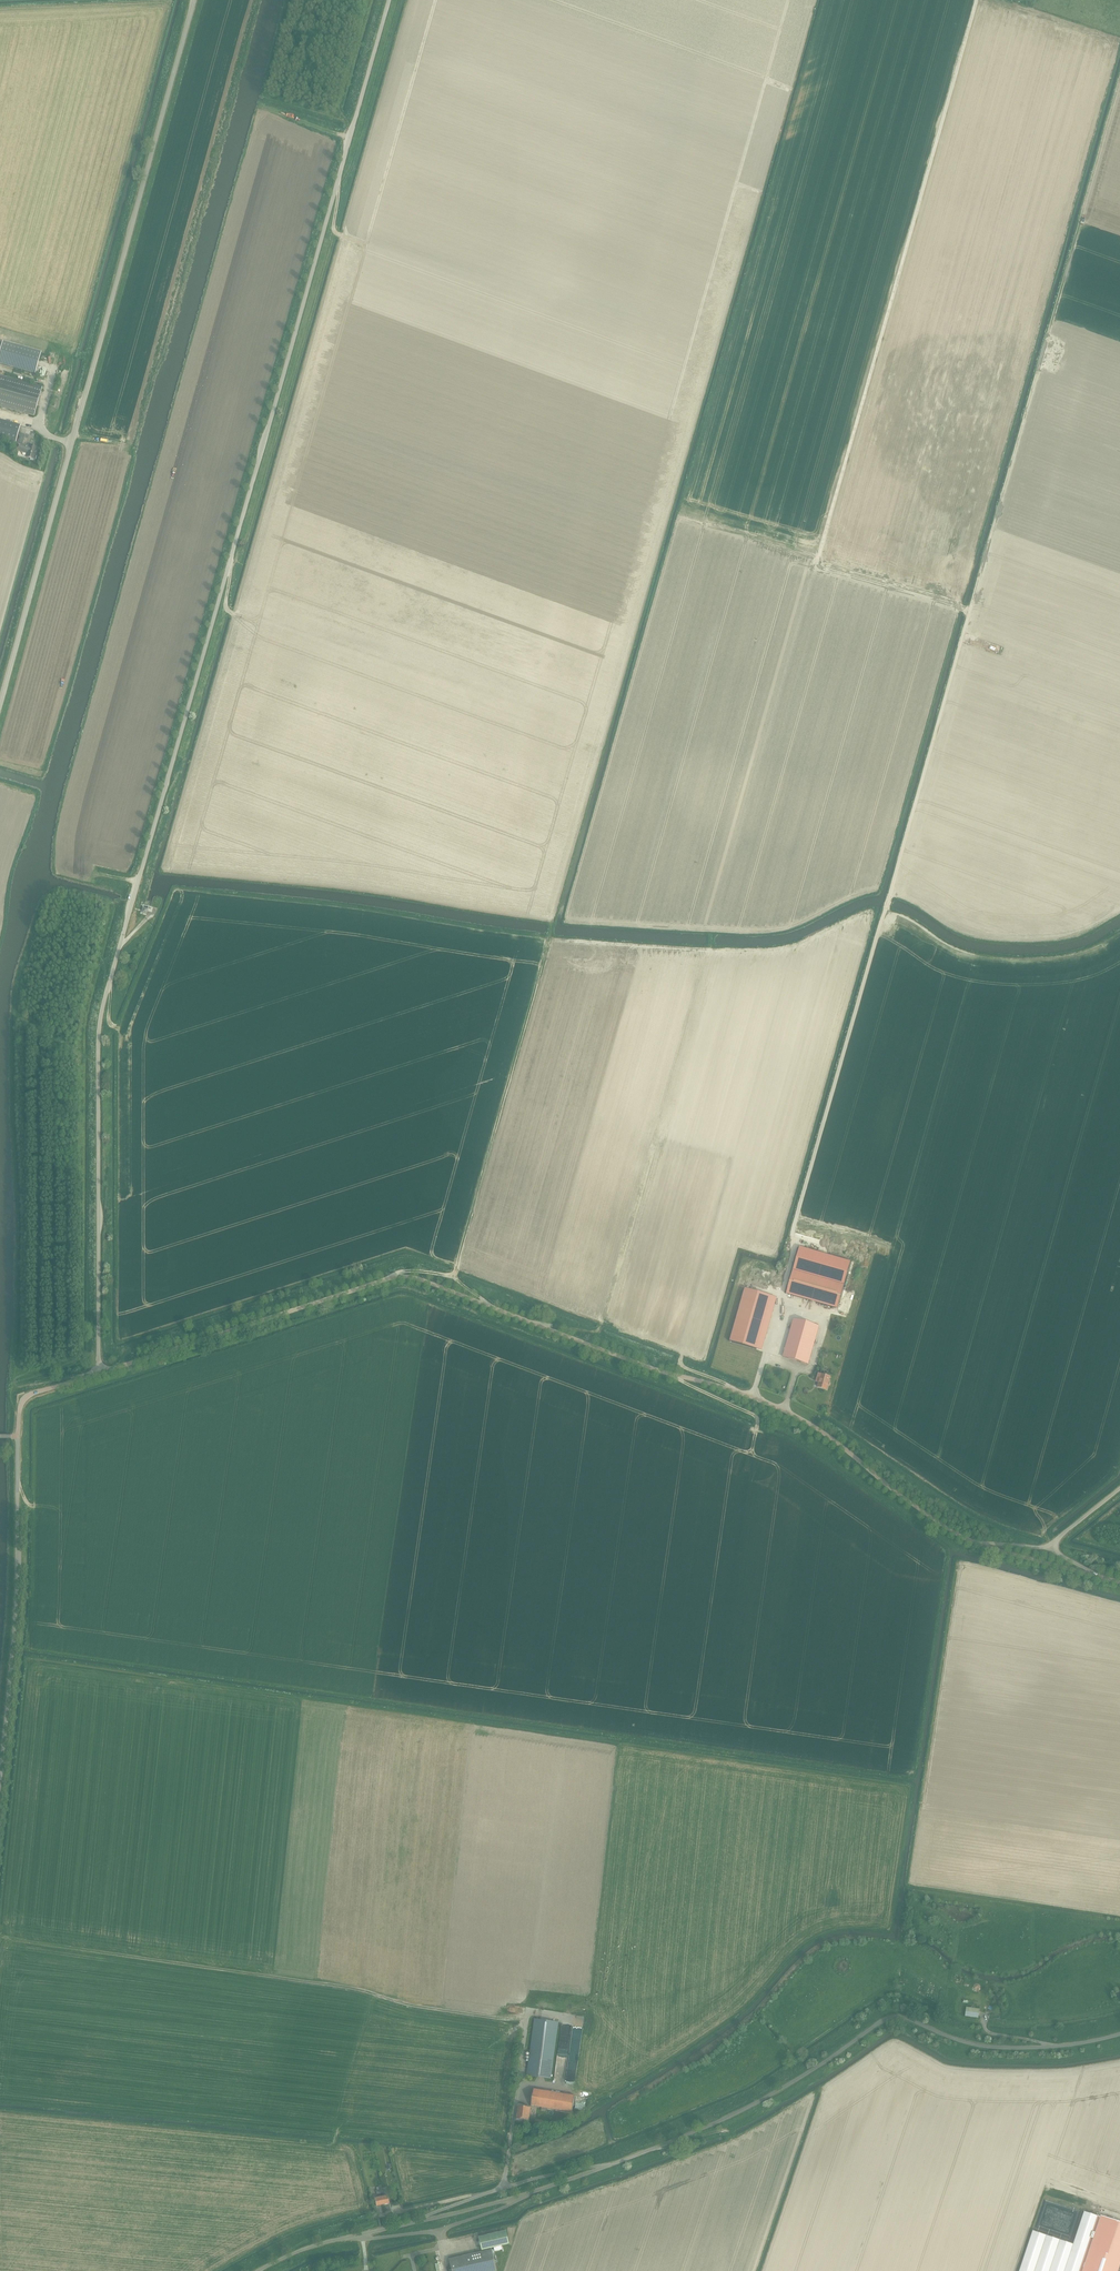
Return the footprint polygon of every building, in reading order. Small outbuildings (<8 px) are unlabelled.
[(3,342),(0,353),(0,364),(35,374),(41,352),(3,342)] [(34,416),(42,387),(0,376),(0,406),(34,416)] [(16,443),(20,426),(0,420),(0,439),(16,443)] [(20,451),(23,452),(23,451),(27,452),(26,457),(34,460),(38,448),(32,446),(32,447),(24,445),(24,447),(21,446),(20,451)] [(799,1247),(786,1293),(837,1308),(851,1261),(799,1247)] [(745,1288),(730,1342),(751,1348),(753,1348),(755,1349),(756,1349),(772,1296),(771,1296),(770,1295),(768,1295),(766,1294),(745,1288)] [(783,1356),(808,1363),(819,1326),(794,1319),(783,1356)] [(819,1379),(817,1387),(827,1389),(828,1385),(829,1384),(829,1383),(829,1382),(830,1377),(818,1373),(817,1378),(819,1379)] [(968,2007),(966,2014),(979,2017),(980,2010),(968,2007)] [(527,2075),(551,2078),(557,2035),(559,2022),(535,2019),(533,2032),(527,2075)] [(566,2067),(568,2040),(560,2040),(560,2048),(559,2048),(556,2078),(563,2078),(564,2075),(566,2075),(567,2071),(563,2071),(564,2067),(566,2067)] [(531,2105),(572,2112),(575,2095),(534,2089),(531,2105)] [(516,2119),(529,2121),(531,2107),(518,2105),(516,2119)] [(387,2195),(381,2196),(382,2204),(389,2202),(387,2195)] [(1019,2270),(1081,2270),(1100,2216),(1098,2215),(1084,2211),(1073,2243),(1033,2230),(1019,2270)] [(1081,2270),(1117,2270),(1119,2263),(1119,2223),(1100,2216),(1081,2270)] [(505,2230),(478,2237),(481,2250),(493,2247),(494,2251),(501,2249),(501,2245),(503,2245),(508,2244),(505,2230)] [(497,2262),(497,2259),(494,2260),(491,2249),(448,2259),(451,2270),(492,2270),(496,2270),(494,2262),(497,2262)]
